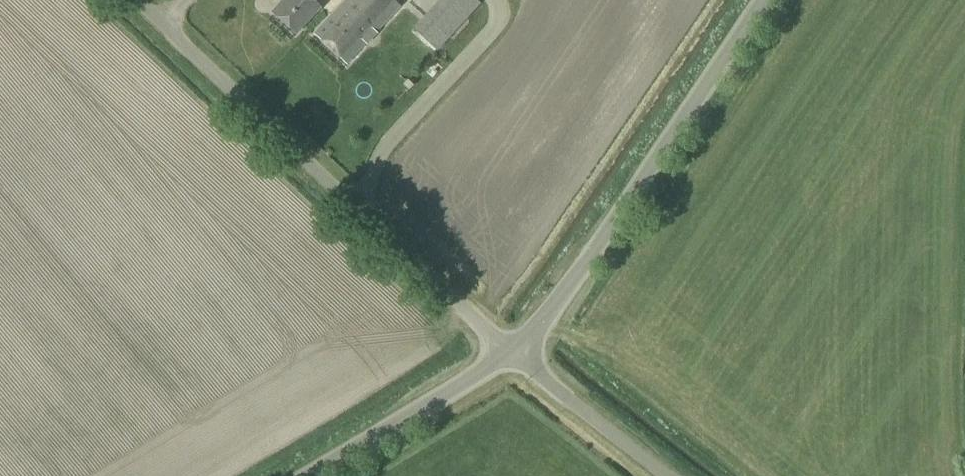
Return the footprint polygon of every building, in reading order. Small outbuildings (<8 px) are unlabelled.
[(327,0),(286,0),(274,13),(296,34),(304,25),(327,0)] [(397,3),(393,0),(346,0),(339,8),(337,5),(342,0),(327,0),(304,25),(347,64),(400,6),(397,3)] [(449,33),(479,0),(443,0),(430,15),(449,33)]
